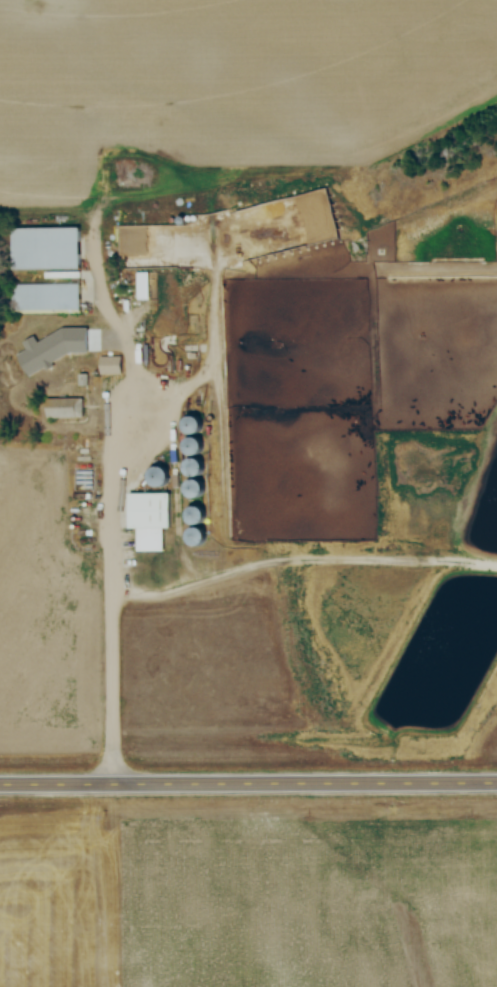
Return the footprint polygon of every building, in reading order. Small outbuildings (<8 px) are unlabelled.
[(14,229),(83,227),(84,268),(15,269),(14,229)] [(15,285),(82,283),(83,313),(16,315),(15,285)] [(101,375),(122,375),(122,358),(101,358),(101,375)] [(84,398),(50,398),(50,418),(84,418),(84,398)] [(196,435),(200,433),(203,430),(204,426),(203,422),(200,418),(196,417),(191,418),(188,422),(187,426),(188,430),(192,433),(196,435)] [(195,456),(200,455),(203,451),(204,447),(203,443),(200,440),(195,438),(191,440),(188,443),(187,447),(188,451),(191,455),(195,456)] [(197,478),(201,476),(204,474),(205,470),(205,466),(203,462),(200,460),(196,459),(192,460),(189,463),(187,467),(187,471),(189,475),(193,477),(197,478)] [(164,486),(168,484),(170,481),(171,477),(170,473),(167,470),(164,468),(159,468),(156,470),(153,473),(152,477),(153,481),(156,485),(160,486),(164,486)] [(198,498),(202,497),(205,494),(206,489),(205,485),(201,482),(197,481),(193,483),(190,486),(189,490),(190,495),(193,498),(198,498)] [(132,494),(173,494),(173,528),(167,528),(167,552),(139,552),(139,528),(132,528),(132,494)] [(198,524),(202,523),(205,520),(206,516),(205,512),(202,509),(198,508),(194,509),(191,512),(190,516),(191,520),(194,523),(198,524)] [(200,546),(204,544),(207,542),(208,538),(208,534),(206,531),(202,529),(198,528),(195,529),(192,532),(191,536),(191,540),(193,543),(196,545),(200,546)]
